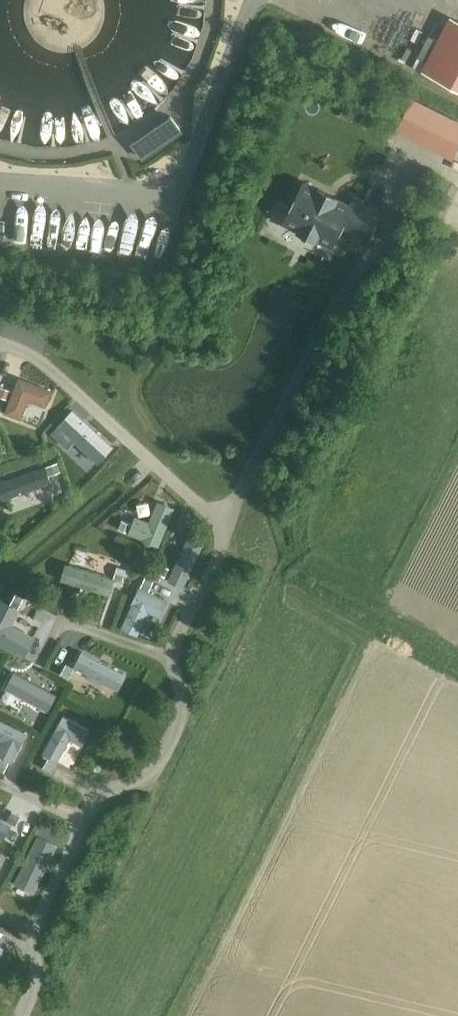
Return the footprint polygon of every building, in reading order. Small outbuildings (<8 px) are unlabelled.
[(436,78),(457,90),(457,35),(436,78)] [(399,130),(403,132),(453,158),(457,147),(457,120),(416,98),(407,116),(399,130)] [(133,142),(132,143),(143,158),(181,132),(171,116),(170,117),(133,142)] [(316,192),(302,185),(285,220),(301,228),(299,232),(315,239),(316,236),(333,244),(343,223),(354,228),(352,231),(368,239),(380,215),(352,201),(349,208),(334,201),(336,197),(335,197),(333,200),(326,197),(327,193),(318,188),(316,192)] [(19,379),(6,414),(21,419),(28,400),(45,407),(51,391),(19,379)] [(12,391),(0,386),(0,398),(8,401),(12,391)] [(20,500),(86,485),(81,466),(15,481),(20,500)] [(155,521),(152,540),(180,544),(186,506),(174,504),(171,523),(155,521)] [(84,571),(81,590),(135,597),(137,579),(84,571)] [(91,671),(85,667),(81,672),(111,693),(119,683),(134,694),(143,682),(104,654),(91,671)] [(5,697),(11,671),(0,668),(0,695),(5,697)] [(21,742),(15,760),(36,767),(48,732),(6,719),(1,735),(21,742)] [(81,720),(62,758),(71,763),(65,777),(97,792),(102,781),(89,775),(109,734),(81,720)] [(33,827),(0,811),(0,830),(26,842),(33,827)] [(19,872),(0,864),(0,883),(12,888),(19,872)] [(0,942),(0,992),(21,953),(0,942)]
